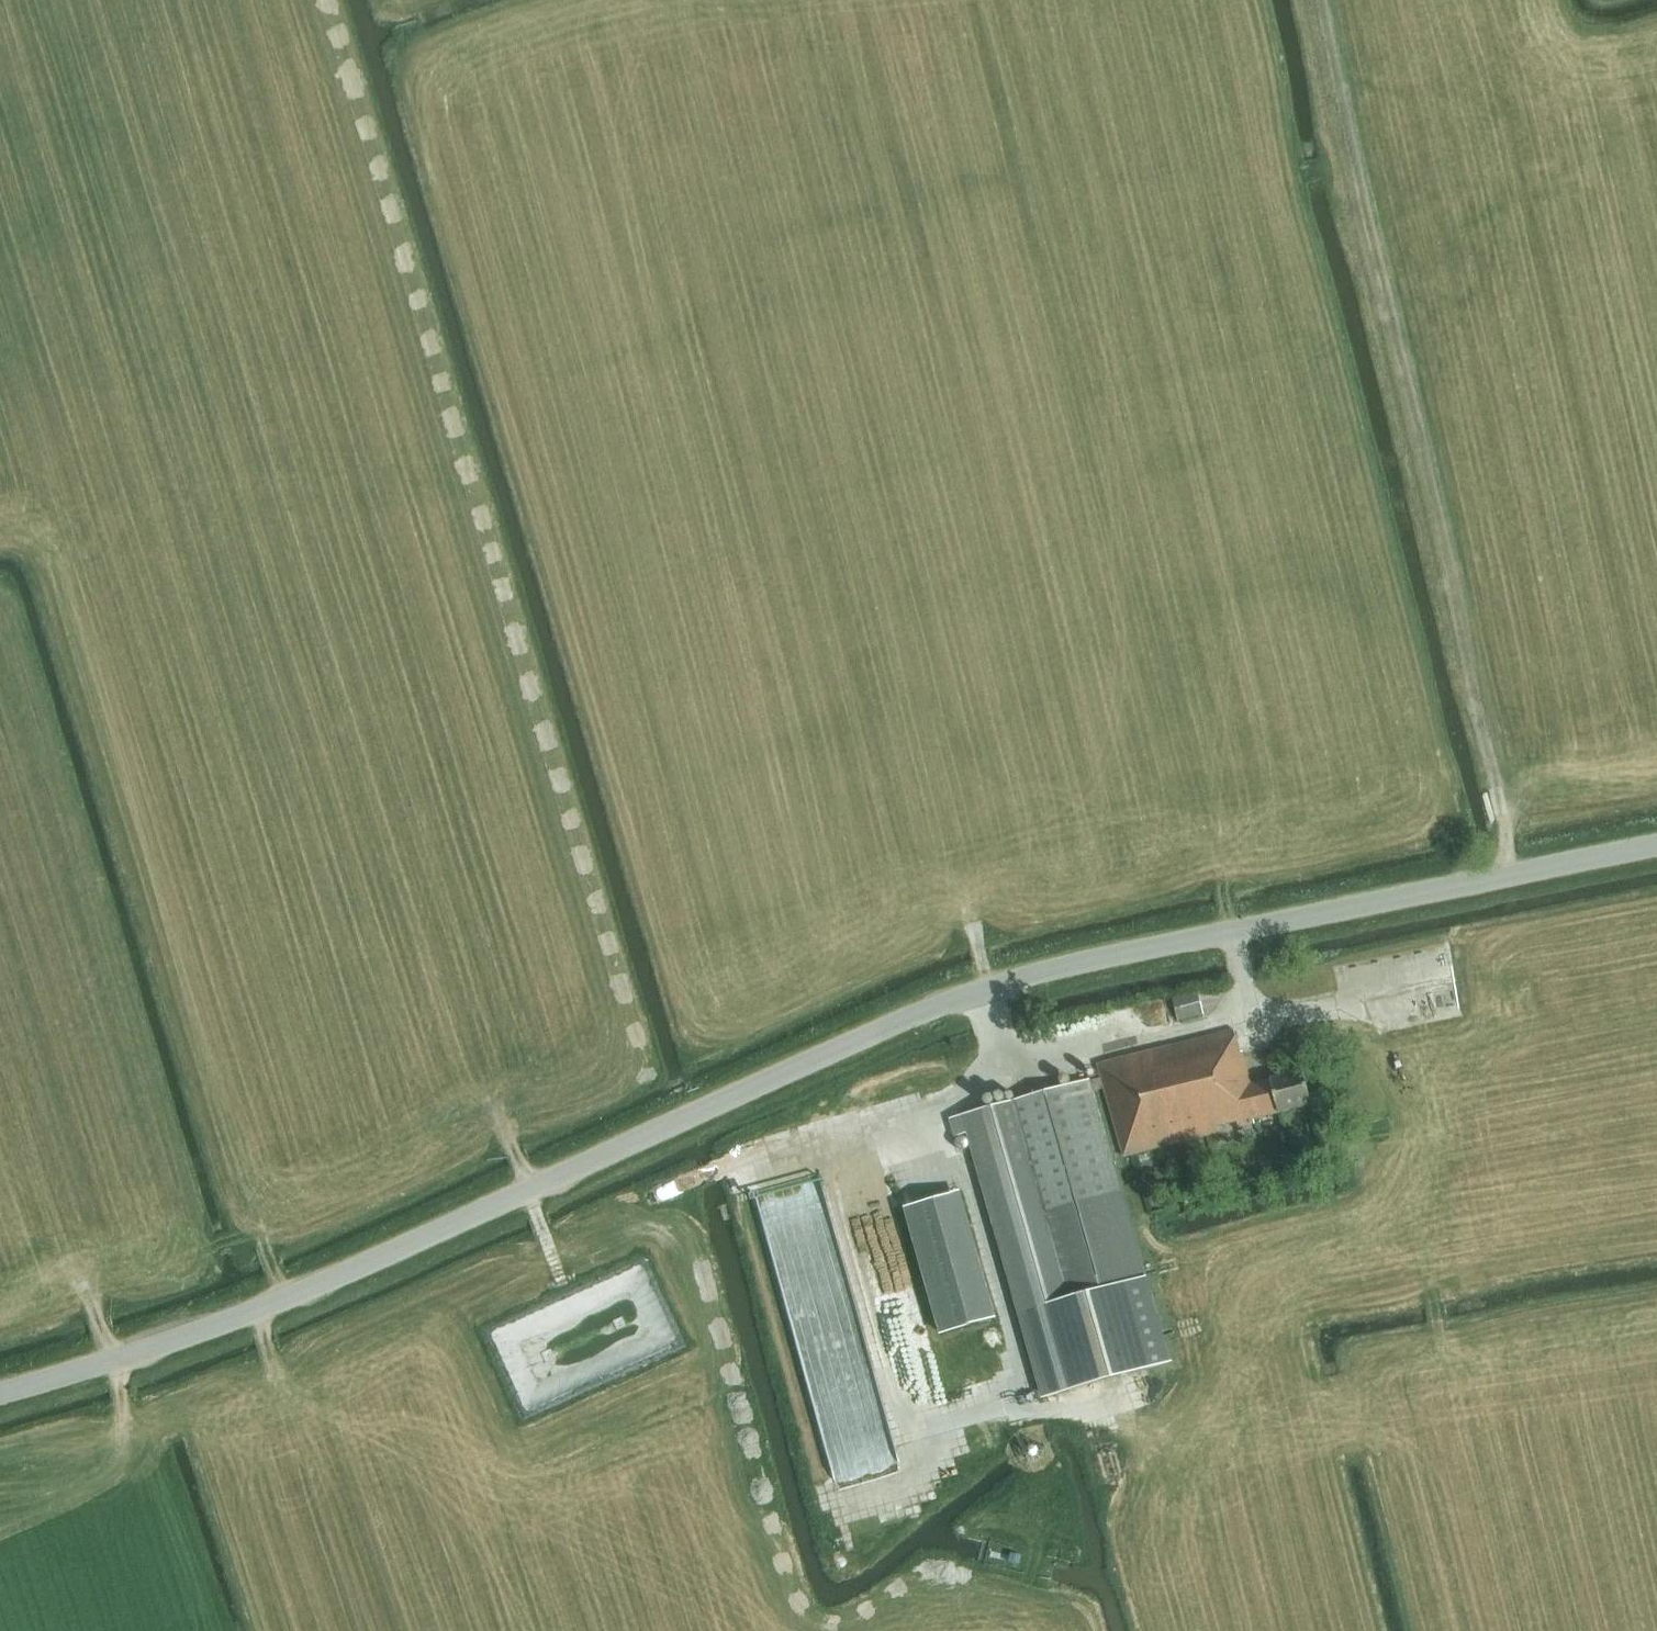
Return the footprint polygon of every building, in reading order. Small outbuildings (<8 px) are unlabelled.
[(1178,1021),(1204,1014),(1198,991),(1172,998),(1178,1021)] [(1046,1396),(1170,1361),(1093,1090),(1104,1087),(1123,1156),(1253,1121),(1252,1117),(1310,1103),(1302,1070),(1250,1083),(1242,1050),(1239,1051),(1234,1028),(1098,1064),(1102,1077),(1090,1081),(1090,1080),(1001,1105),(951,1119),(955,1135),(973,1130),(985,1173),(983,1174),(1046,1396)] [(956,1192),(906,1206),(942,1333),(993,1319),(956,1192)] [(1008,1560),(1019,1563),(1021,1554),(1010,1552),(1008,1560)]
